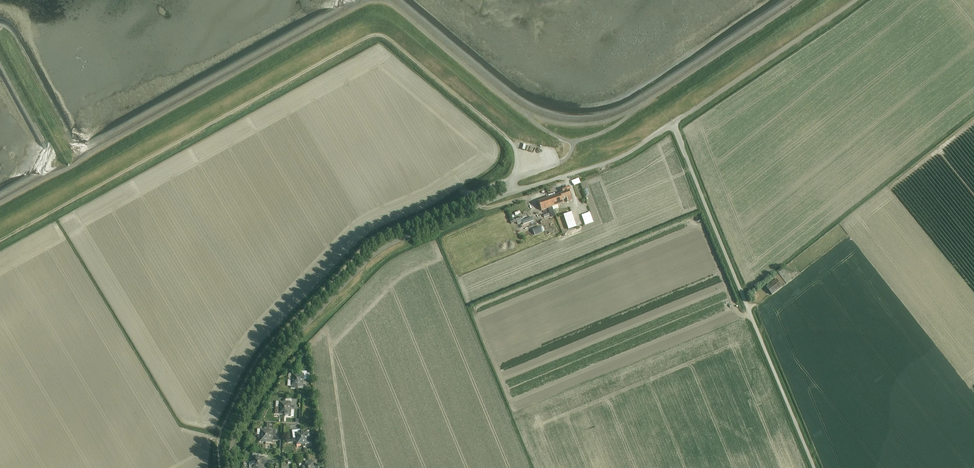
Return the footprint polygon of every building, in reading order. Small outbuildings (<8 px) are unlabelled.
[(555,193),(548,196),(549,198),(552,207),(553,210),(558,208),(557,205),(563,203),(562,200),(566,199),(566,200),(567,203),(568,202),(568,201),(572,200),(569,191),(570,191),(569,187),(560,190),(561,194),(555,196),(555,193)] [(549,198),(538,202),(541,211),(552,207),(549,198)] [(571,213),(563,215),(567,225),(575,223),(571,213)] [(590,213),(581,216),(585,225),(593,223),(590,213)] [(534,235),(542,232),(540,227),(533,230),(534,235)] [(780,276),(775,280),(766,288),(772,295),(791,280),(783,270),(778,274),(780,276)] [(258,434),(258,435),(266,436),(266,430),(267,430),(267,428),(260,427),(260,429),(260,434),(258,434)] [(299,430),(300,432),(295,433),(295,438),(293,438),(293,439),(302,438),(301,430),(299,430)] [(301,430),(302,438),(308,437),(310,437),(310,435),(307,435),(307,431),(302,432),(301,430)] [(266,442),(266,436),(258,435),(258,437),(260,437),(259,442),(264,442),(264,444),(266,444),(266,442)] [(294,442),(296,441),(296,445),(302,444),(302,446),(303,446),(302,438),(293,439),(294,442)] [(308,462),(307,458),(305,459),(305,461),(302,462),(302,463),(298,463),(299,467),(302,467),(309,467),(308,462)]
